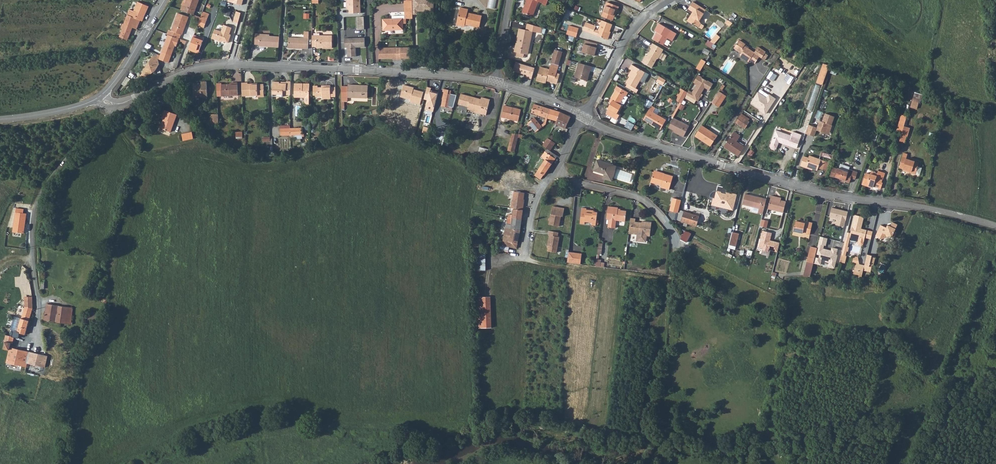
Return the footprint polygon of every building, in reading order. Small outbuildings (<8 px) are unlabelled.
[(181,10),(193,14),(198,0),(186,0),(184,5),(183,5),(181,10)] [(347,1),(346,1),(346,7),(348,9),(349,9),(349,13),(360,13),(360,0),(347,0),(347,1)] [(402,29),(402,24),(406,24),(406,18),(412,18),(412,14),(412,0),(410,0),(406,0),(404,0),(405,15),(405,18),(392,18),(383,19),(383,30),(402,29)] [(416,10),(427,11),(427,14),(432,14),(432,0),(416,0),(416,10)] [(526,0),(527,1),(522,12),(533,16),(539,2),(543,3),(544,0),(526,0)] [(134,11),(145,15),(149,6),(137,1),(134,11)] [(613,21),(615,16),(613,15),(616,9),(617,10),(618,10),(619,7),(606,2),(601,16),(613,21)] [(689,8),(693,12),(695,12),(693,16),(691,15),(687,21),(693,24),(694,23),(699,27),(701,23),(700,20),(706,10),(693,2),(689,8)] [(468,9),(463,8),(460,7),(457,25),(463,26),(463,24),(465,24),(479,27),(482,16),(468,12),(468,9)] [(140,20),(143,21),(145,15),(134,11),(130,9),(127,15),(140,20)] [(208,15),(202,12),(200,17),(199,20),(197,25),(204,27),(208,15)] [(169,30),(167,34),(168,34),(179,38),(181,34),(182,35),(188,17),(178,13),(171,31),(169,30)] [(132,27),(136,29),(140,20),(127,15),(124,24),(132,27)] [(607,39),(613,24),(602,20),(599,30),(595,29),(596,26),(586,22),(583,30),(607,39)] [(123,23),(121,28),(122,29),(119,37),(127,40),(132,27),(124,24),(123,23)] [(672,40),(676,33),(659,23),(655,31),(657,32),(659,33),(658,35),(657,34),(654,40),(663,45),(667,38),(672,40)] [(229,35),(231,28),(223,25),(221,32),(214,30),(211,38),(221,42),(221,41),(227,43),(230,35),(229,35)] [(544,28),(534,25),(532,32),(543,34),(544,28)] [(571,31),(573,26),(569,25),(566,34),(576,37),(577,33),(571,31)] [(531,31),(526,30),(519,29),(517,37),(519,38),(517,47),(515,47),(514,52),(517,52),(516,56),(523,58),(523,55),(524,54),(526,54),(529,40),(531,31)] [(288,47),(308,48),(309,30),(304,30),(304,38),(288,37),(288,47)] [(260,34),(255,33),(254,44),(259,45),(259,46),(278,47),(279,36),(269,36),(260,35),(260,34)] [(709,41),(714,44),(719,36),(715,33),(709,41)] [(177,44),(179,38),(168,34),(160,57),(160,60),(168,63),(175,46),(176,43),(177,44)] [(332,35),(312,35),(312,46),(316,46),(323,46),(323,48),(332,47),(332,35)] [(203,40),(193,36),(189,47),(199,51),(203,40)] [(364,47),(364,38),(344,38),(345,48),(347,48),(347,56),(356,56),(356,47),(364,47)] [(592,42),(586,40),(582,52),(595,56),(596,52),(597,48),(590,46),(592,42)] [(749,60),(753,62),(757,55),(762,59),(765,53),(761,50),(760,52),(758,55),(746,47),(744,49),(742,48),(745,44),(739,40),(733,48),(742,53),(741,55),(740,56),(748,62),(749,60)] [(663,50),(652,43),(649,48),(651,49),(647,56),(645,55),(641,61),(651,67),(656,59),(658,58),(663,50)] [(396,48),(380,48),(378,59),(392,59),(393,60),(396,60),(396,48)] [(408,48),(396,48),(396,60),(400,60),(400,58),(412,58),(412,52),(408,52),(408,48)] [(559,64),(562,51),(555,49),(551,62),(550,66),(558,68),(559,64)] [(160,65),(157,56),(153,57),(141,76),(145,78),(155,71),(160,65)] [(696,68),(700,71),(704,65),(706,61),(702,59),(696,68)] [(516,63),(513,71),(527,75),(526,78),(532,79),(535,68),(516,63)] [(574,77),(586,80),(588,74),(589,74),(590,70),(591,70),(592,67),(579,63),(574,77)] [(633,70),(630,76),(626,83),(636,89),(645,72),(631,64),(629,68),(632,70),(633,70)] [(823,84),(830,65),(826,64),(819,82),(823,84)] [(541,76),(538,75),(536,81),(546,83),(546,80),(557,83),(560,74),(557,73),(558,68),(550,66),(549,69),(544,68),(543,72),(542,72),(541,76)] [(713,84),(698,75),(693,82),(697,84),(692,92),(689,90),(688,92),(686,95),(698,102),(700,97),(699,97),(705,88),(709,91),(713,84)] [(663,85),(666,80),(659,76),(656,81),(663,85)] [(207,96),(207,80),(201,81),(201,82),(193,83),(194,95),(202,95),(202,96),(207,96)] [(283,94),(290,95),(291,81),(287,80),(287,82),(287,83),(280,83),(280,81),(273,81),(273,94),(283,94)] [(238,95),(237,82),(233,82),(233,83),(222,84),(222,88),(221,88),(221,96),(238,95)] [(242,82),(243,96),(258,95),(258,93),(264,93),(264,84),(254,84),(254,83),(248,83),(248,82),(242,82)] [(310,98),(310,85),(303,85),(303,83),(294,83),(295,97),(305,97),(305,102),(307,103),(310,103),(310,98)] [(814,84),(809,109),(814,110),(820,86),(814,84)] [(323,98),(331,98),(331,96),(336,96),(335,87),(331,87),(330,85),(326,85),(326,87),(322,87),(318,87),(318,85),(313,85),(313,94),(316,94),(316,96),(322,96),(323,98)] [(342,86),(342,101),(347,101),(348,97),(368,98),(368,85),(359,85),(359,86),(348,86),(342,86)] [(423,92),(413,89),(412,89),(412,87),(403,85),(402,91),(405,92),(404,98),(410,99),(410,102),(420,104),(423,92)] [(612,117),(617,119),(619,115),(617,114),(621,105),(619,104),(621,102),(624,104),(628,97),(626,95),(628,92),(617,86),(615,89),(616,90),(611,99),(612,100),(611,102),(607,108),(608,109),(605,114),(612,117)] [(438,92),(430,90),(431,88),(427,87),(424,99),(428,100),(425,109),(433,111),(438,92)] [(448,93),(448,90),(443,89),(441,99),(442,99),(441,106),(447,107),(448,106),(453,107),(456,95),(450,94),(448,93)] [(686,95),(688,92),(681,89),(675,99),(681,103),(686,95)] [(726,96),(719,91),(711,102),(718,107),(726,96)] [(911,107),(919,109),(922,93),(915,91),(911,107)] [(757,92),(750,103),(759,108),(758,109),(765,114),(776,99),(768,94),(766,98),(757,92)] [(480,111),(480,114),(486,115),(490,99),(481,97),(481,99),(480,100),(474,99),(472,99),(472,96),(460,94),(458,104),(468,107),(467,109),(474,111),(474,110),(480,111)] [(531,113),(538,115),(541,106),(534,104),(531,113)] [(518,121),(521,109),(504,105),(501,117),(518,121)] [(547,118),(550,109),(541,106),(538,115),(547,118)] [(560,112),(550,109),(547,118),(556,121),(560,112)] [(161,128),(171,132),(177,115),(165,110),(162,118),(164,119),(161,128)] [(652,112),(649,110),(643,120),(652,125),(652,123),(661,128),(666,120),(652,112)] [(556,121),(555,123),(565,128),(570,117),(560,112),(556,121)] [(212,123),(219,123),(218,113),(210,113),(211,120),(212,120),(212,123)] [(816,130),(826,133),(829,134),(832,125),(831,125),(834,116),(825,113),(822,121),(820,120),(817,127),(808,124),(805,133),(814,136),(816,130)] [(749,121),(748,120),(740,115),(735,122),(745,128),(749,121)] [(528,122),(536,132),(542,127),(534,118),(528,122)] [(689,125),(673,118),(669,127),(673,130),(680,133),(679,135),(683,137),(689,125)] [(634,125),(627,121),(624,126),(631,130),(634,125)] [(904,126),(905,122),(899,121),(896,130),(902,132),(904,126)] [(707,144),(710,146),(717,135),(702,125),(696,134),(708,142),(707,144)] [(910,128),(904,126),(902,132),(899,141),(905,142),(906,137),(908,137),(910,128)] [(796,148),(801,135),(792,132),(791,135),(776,130),(770,147),(771,148),(774,150),(776,149),(778,142),(796,148)] [(736,141),(740,136),(734,131),(724,146),(738,156),(744,147),(736,141)] [(183,141),(194,139),(192,132),(182,134),(183,141)] [(514,152),(519,134),(512,133),(508,150),(514,152)] [(708,142),(696,134),(695,136),(707,144),(708,142)] [(547,137),(542,145),(547,149),(550,150),(555,143),(547,137)] [(544,175),(557,155),(550,150),(547,149),(541,157),(541,158),(534,168),(537,170),(534,175),(540,179),(543,174),(544,175)] [(907,158),(908,154),(904,153),(899,168),(906,170),(906,171),(919,175),(921,168),(918,167),(919,162),(907,158)] [(527,164),(531,157),(526,154),(522,161),(527,164)] [(823,169),(825,161),(809,155),(808,158),(803,156),(800,165),(805,167),(805,166),(817,170),(818,168),(823,169)] [(616,165),(597,159),(594,170),(604,173),(603,177),(612,180),(613,176),(614,176),(616,169),(615,169),(616,165)] [(857,172),(849,169),(848,172),(837,168),(837,169),(833,167),(830,176),(837,178),(837,179),(845,182),(845,181),(849,183),(851,178),(855,179),(857,172)] [(632,174),(617,168),(614,177),(630,181),(632,174)] [(884,173),(878,171),(877,174),(875,173),(874,175),(870,174),(866,173),(862,182),(869,184),(868,185),(873,187),(873,186),(880,188),(882,182),(881,182),(884,173)] [(669,189),(673,176),(664,174),(664,175),(653,172),(650,182),(661,185),(660,187),(669,189)] [(512,182),(495,177),(492,186),(510,190),(512,182)] [(717,185),(716,191),(715,191),(714,191),(713,191),(712,192),(711,193),(710,194),(710,195),(710,196),(715,198),(713,203),(728,207),(728,205),(734,207),(737,194),(726,191),(727,188),(717,185)] [(511,208),(513,209),(523,210),(524,202),(523,202),(524,194),(514,192),(513,200),(512,200),(511,208)] [(763,213),(766,199),(762,198),(762,199),(752,196),(752,195),(745,193),(742,204),(760,209),(759,213),(763,213)] [(786,202),(780,200),(778,199),(778,197),(771,195),(768,208),(783,212),(786,202)] [(671,211),(679,213),(677,220),(696,226),(699,216),(679,210),(682,200),(673,198),(671,211)] [(609,218),(608,226),(615,227),(616,219),(625,220),(626,210),(618,209),(618,207),(613,207),(614,206),(608,205),(606,218),(609,218)] [(562,216),(563,208),(552,206),(550,214),(549,214),(548,224),(558,226),(560,215),(562,216)] [(833,206),(830,215),(838,217),(837,223),(845,225),(849,210),(833,206)] [(13,232),(24,233),(26,214),(23,213),(24,210),(16,208),(15,212),(13,212),(13,214),(15,215),(13,232)] [(582,208),(580,223),(584,223),(585,221),(591,222),(591,224),(595,225),(597,212),(593,212),(593,211),(586,210),(586,208),(582,208)] [(508,214),(508,217),(522,219),(523,210),(513,209),(512,215),(508,214)] [(865,236),(867,229),(862,227),(861,227),(861,225),(863,225),(865,216),(856,214),(851,233),(847,232),(842,254),(846,256),(849,240),(858,241),(857,243),(859,245),(861,246),(863,244),(865,236)] [(508,217),(505,228),(520,230),(522,219),(508,217)] [(649,235),(651,221),(642,220),(642,222),(640,221),(640,223),(638,223),(638,221),(635,221),(636,218),(631,217),(629,233),(637,234),(636,240),(644,241),(645,240),(646,235),(649,235)] [(768,227),(769,220),(762,218),(760,225),(768,227)] [(795,221),(793,231),(809,235),(812,223),(805,221),(805,223),(800,222),(795,221)] [(891,235),(896,237),(898,232),(896,231),(899,224),(894,222),(893,224),(892,223),(891,226),(888,225),(887,227),(881,225),(877,236),(882,239),(891,235)] [(503,240),(517,243),(520,230),(505,228),(503,240)] [(872,238),(874,230),(867,229),(865,236),(872,238)] [(682,236),(688,240),(692,233),(686,230),(682,236)] [(558,236),(558,232),(549,231),(548,235),(549,235),(547,245),(548,246),(548,251),(557,252),(559,237),(558,236)] [(762,231),(759,246),(763,247),(762,249),(768,251),(768,249),(777,252),(780,243),(774,241),(772,242),(770,241),(772,233),(762,231)] [(735,246),(739,233),(732,232),(729,245),(735,246)] [(820,235),(818,243),(823,244),(826,245),(827,237),(820,235)] [(823,244),(818,243),(817,248),(816,253),(819,254),(819,257),(815,256),(813,262),(820,263),(822,258),(826,259),(825,260),(829,261),(828,265),(834,267),(837,254),(836,254),(837,248),(832,247),(831,250),(822,248),(823,244)] [(809,262),(813,263),(813,262),(815,256),(816,253),(817,248),(810,246),(807,261),(809,262)] [(486,272),(485,251),(476,252),(477,272),(486,272)] [(567,262),(580,264),(582,253),(568,252),(567,262)] [(873,255),(868,253),(864,265),(866,265),(873,266),(874,264),(875,264),(877,257),(873,256),(873,255)] [(854,270),(863,272),(864,265),(859,264),(858,257),(854,257),(853,262),(856,263),(854,270)] [(492,327),(492,296),(479,296),(479,327),(492,327)] [(31,297),(24,297),(25,307),(21,319),(19,327),(17,332),(13,331),(12,337),(14,337),(18,338),(19,335),(24,336),(32,309),(31,297)] [(71,322),(73,308),(46,304),(44,320),(72,325),(72,323),(71,322)] [(12,337),(6,335),(4,342),(5,342),(3,349),(9,351),(9,348),(10,344),(12,344),(14,337),(12,337)] [(6,363),(26,367),(27,363),(28,358),(27,358),(27,352),(9,348),(9,351),(6,363)] [(28,358),(27,363),(45,368),(47,356),(27,352),(27,358),(28,358)]
